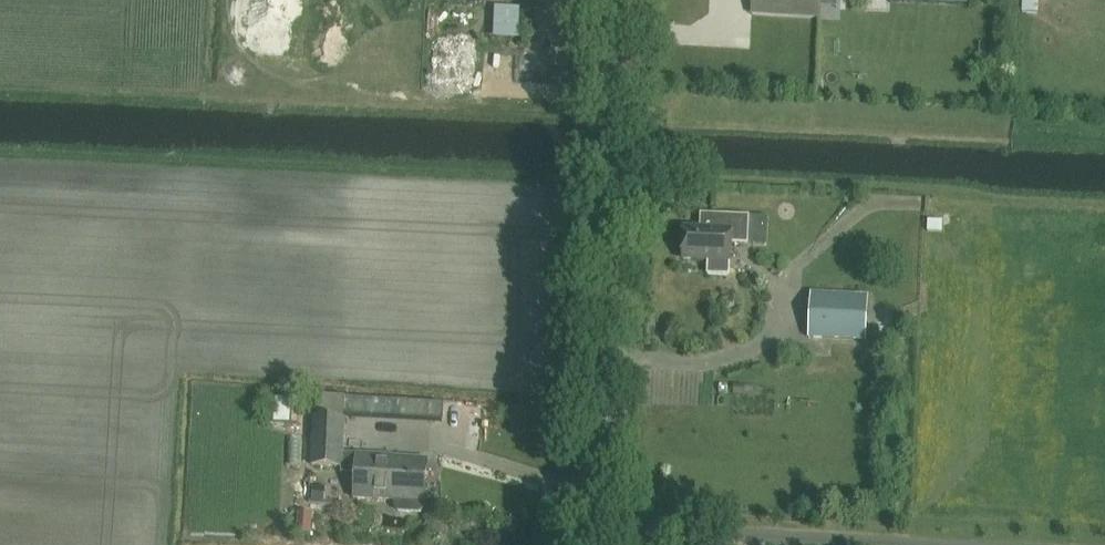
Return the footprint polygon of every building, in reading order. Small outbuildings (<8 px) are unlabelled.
[(819,19),(820,0),(751,0),(750,15),(819,19)] [(680,32),(685,54),(695,51),(690,30),(680,32)] [(755,209),(755,238),(770,238),(769,209),(755,209)] [(683,259),(708,260),(707,275),(729,276),(729,261),(730,261),(731,244),(748,245),(749,217),(700,214),(700,230),(684,229),(683,259)] [(809,334),(808,337),(866,341),(868,296),(811,293),(809,334)] [(355,476),(353,501),(374,503),(374,499),(425,503),(427,459),(344,454),(346,419),(314,417),(310,467),(341,469),(340,475),(355,476)] [(313,512),(298,511),(297,531),(311,532),(313,512)]
